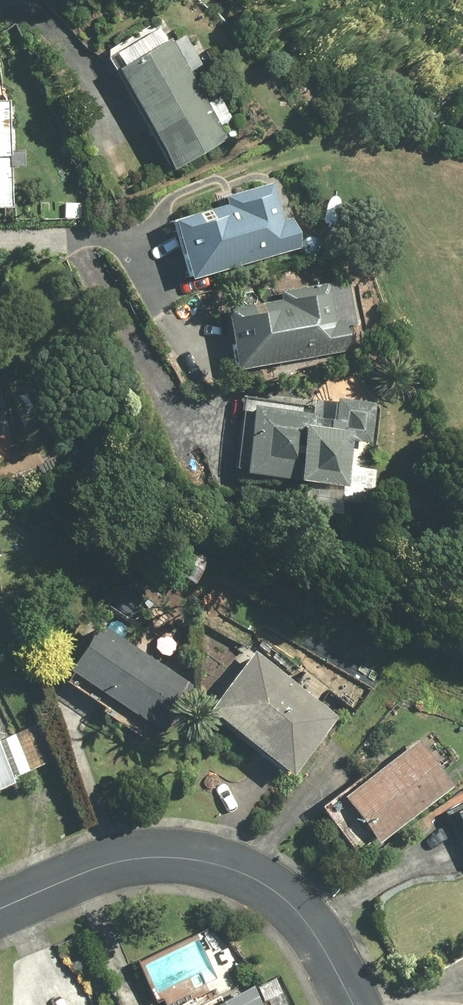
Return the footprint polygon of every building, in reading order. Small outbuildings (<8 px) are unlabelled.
[(174,46),(159,21),(104,55),(177,171),(250,126),(193,34),(174,46)] [(12,208),(12,165),(24,165),(24,149),(11,149),(11,62),(0,62),(0,209),(12,208)] [(229,204),(172,221),(188,278),(301,246),(293,217),(283,220),(273,183),(227,196),(229,204)] [(331,293),(228,310),(237,368),(350,350),(345,323),(336,324),(331,293)] [(375,442),(377,401),(243,393),(239,471),(298,474),(298,479),(348,482),(350,440),(375,442)] [(100,620),(63,679),(105,706),(101,711),(155,746),(196,682),(100,620)] [(0,644),(0,792),(61,765),(6,641),(0,644)] [(292,774),(338,716),(323,704),(254,649),(207,707),(292,774)] [(389,755),(322,809),(361,857),(454,783),(417,738),(392,759),(389,755)] [(455,806),(462,826),(462,803),(455,806)] [(212,1004),(262,1004),(253,986),(212,1004)]
